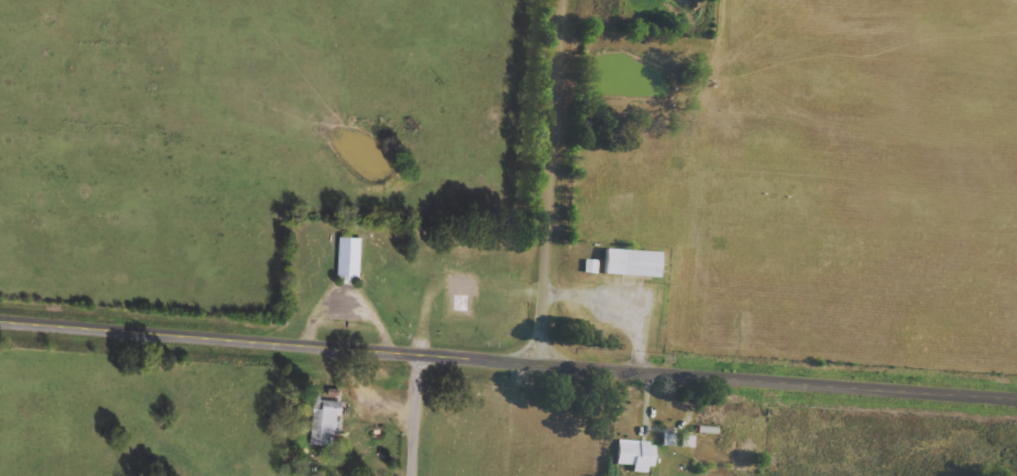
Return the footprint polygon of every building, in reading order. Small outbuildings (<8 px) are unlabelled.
[(339,278),(361,279),(362,239),(340,238),(339,278)] [(658,252),(603,249),(602,274),(657,277),(658,252)] [(595,260),(582,260),(581,273),(594,273),(595,260)] [(311,446),(334,449),(336,434),(340,434),(343,403),(315,400),(311,446)] [(673,434),(660,433),(660,446),(672,447),(673,434)] [(678,447),(690,448),(691,436),(679,435),(678,447)] [(630,465),(630,473),(649,473),(650,442),(615,441),(615,465),(630,465)]
